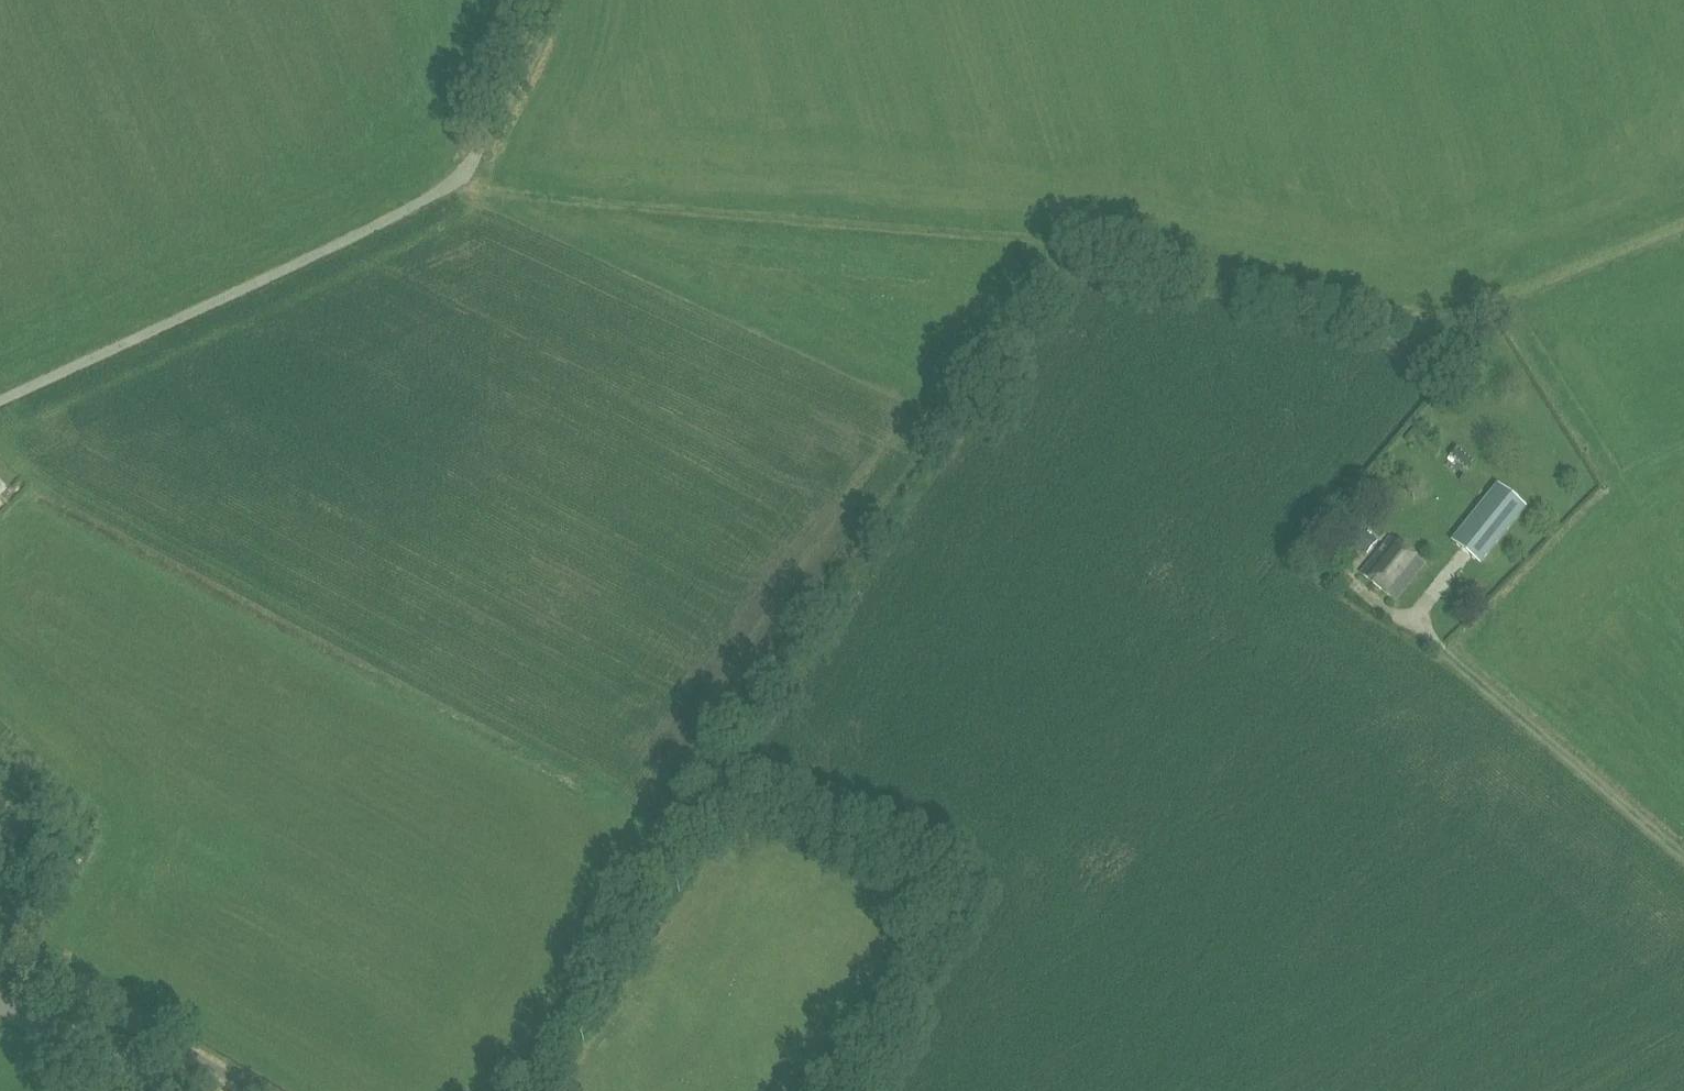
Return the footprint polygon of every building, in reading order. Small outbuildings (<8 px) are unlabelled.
[(1504,487),(1459,542),(1482,562),(1526,506),(1504,487)] [(1368,555),(1379,541),(1364,528),(1353,541),(1368,555)] [(1394,600),(1424,563),(1391,537),(1361,573),(1394,600)]
